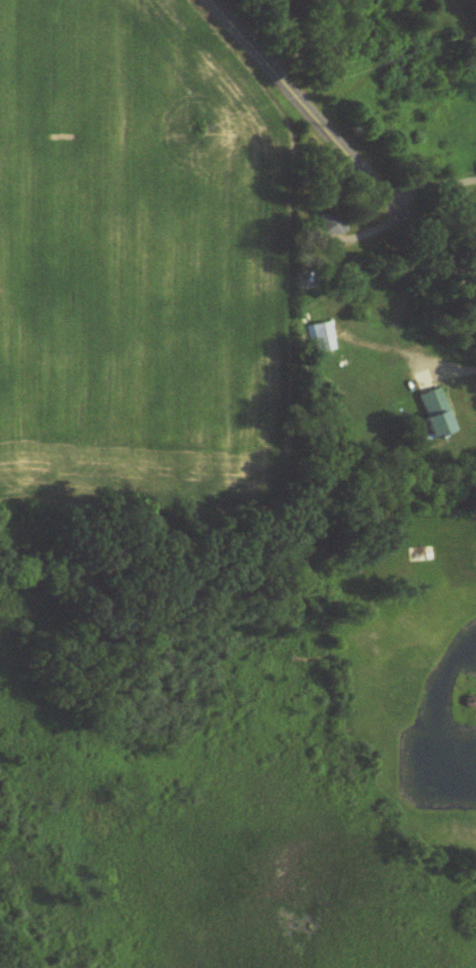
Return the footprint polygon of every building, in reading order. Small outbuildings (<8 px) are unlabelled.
[(321,235),(344,235),(344,215),(321,215),(321,235)] [(317,354),(336,351),(331,323),(312,326),(317,354)] [(441,388),(419,396),(433,439),(456,432),(441,388)] [(434,548),(409,548),(409,564),(434,564),(434,548)]
